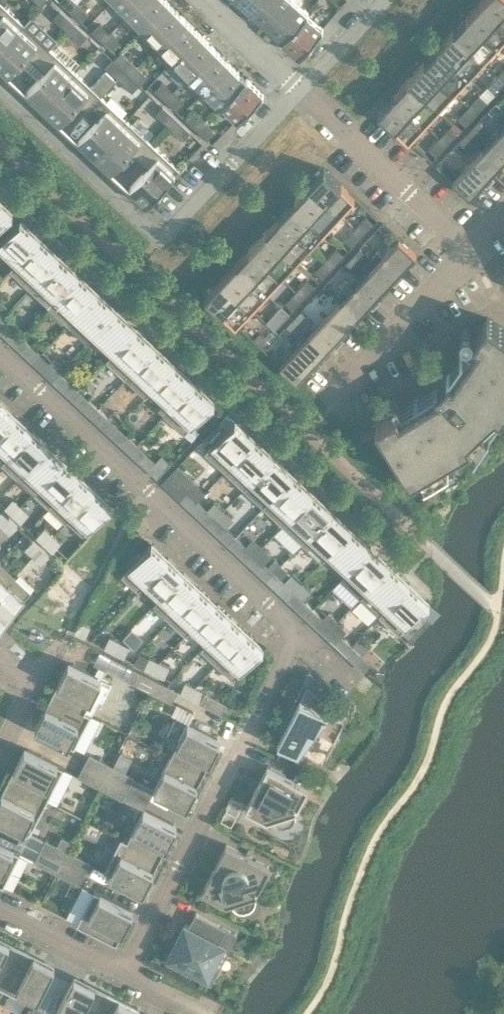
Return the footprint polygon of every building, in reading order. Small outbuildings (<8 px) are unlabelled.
[(69,10),(77,2),(75,0),(63,0),(61,2),(60,0),(59,0),(69,10)] [(129,13),(141,0),(116,0),(129,13)] [(144,28),(170,3),(167,0),(141,0),(129,13),(144,28)] [(252,10),(260,0),(241,0),(252,10)] [(268,24),(289,0),(260,0),(252,10),(268,24)] [(282,39),(308,10),(296,0),(289,0),(268,24),(283,37),(282,39)] [(467,15),(497,43),(503,36),(503,20),(483,0),(480,0),(467,15)] [(503,20),(503,0),(483,0),(503,20)] [(24,23),(0,1),(0,49),(24,23)] [(77,2),(69,10),(81,21),(82,21),(80,19),(87,12),(88,13),(89,13),(77,2)] [(144,28),(159,44),(185,18),(170,3),(144,28)] [(52,17),(66,30),(73,22),(60,9),(59,9),(61,11),(54,18),(53,16),(52,17)] [(308,10),(282,39),(299,54),(323,26),(307,12),(308,11),(308,10)] [(467,15),(452,30),(483,59),(497,43),(467,15)] [(159,44),(174,59),(200,33),(185,18),(159,44)] [(73,22),(66,30),(80,43),(80,42),(79,41),(85,33),(87,35),(73,22)] [(91,30),(101,39),(108,31),(98,22),(100,24),(93,31),(91,29),(91,30)] [(35,62),(49,47),(24,23),(0,49),(0,66),(9,75),(10,74),(9,73),(26,54),(35,62)] [(452,30),(437,46),(468,75),(483,59),(452,30)] [(108,31),(101,39),(113,50),(111,48),(118,41),(120,43),(120,42),(108,31)] [(174,59),(189,74),(215,48),(200,33),(174,59)] [(25,90),(43,106),(75,72),(73,69),(80,62),(60,43),(53,51),(49,47),(35,62),(45,71),(27,90),(26,89),(25,90)] [(437,46),(422,62),(453,91),(468,75),(437,46)] [(189,74),(205,89),(230,64),(215,48),(189,74)] [(127,58),(120,65),(126,71),(127,72),(135,64),(126,56),(125,56),(127,58)] [(104,65),(118,79),(126,71),(120,65),(112,57),(111,58),(113,59),(106,66),(105,65),(104,65)] [(422,62),(408,78),(438,106),(453,91),(422,62)] [(148,76),(135,64),(127,72),(138,82),(140,84),(141,84),(139,82),(146,75),(147,77),(148,76)] [(205,89),(219,104),(247,76),(245,78),(230,64),(205,89)] [(87,111),(101,96),(116,79),(106,70),(91,86),(75,72),(43,106),(60,123),(61,122),(60,121),(78,102),(87,111)] [(126,71),(118,79),(132,91),(131,89),(138,82),(127,72),(126,71)] [(498,73),(487,85),(488,86),(489,84),(496,91),(495,92),(495,93),(503,83),(503,79),(498,73)] [(247,76),(219,104),(220,105),(222,102),(238,118),(263,92),(247,76)] [(408,78),(393,93),(424,122),(438,106),(408,78)] [(154,89),(164,98),(172,90),(161,81),(163,83),(156,90),(154,88),(154,89)] [(172,90),(164,98),(176,109),(174,107),(181,100),(183,102),(183,101),(172,90)] [(424,122),(393,93),(378,110),(408,139),(424,122)] [(480,93),(469,105),(477,112),(487,101),(485,102),(478,95),(480,94),(480,93)] [(76,138),(94,154),(127,119),(101,96),(87,111),(96,119),(78,138),(77,137),(76,138)] [(155,113),(169,126),(176,118),(163,105),(162,105),(164,107),(157,114),(155,112),(155,113)] [(477,112),(469,105),(458,117),(460,115),(467,122),(465,124),(466,124),(477,112)] [(185,118),(196,128),(203,120),(193,110),(192,111),(194,112),(187,119),(186,118),(185,118)] [(176,118),(169,126),(183,139),(183,138),(182,137),(188,130),(190,131),(176,118)] [(129,150),(138,159),(152,144),(127,119),(94,154),(112,171),(113,170),(111,169),(129,150)] [(203,120),(196,128),(207,139),(208,138),(206,137),(213,130),(215,131),(203,120)] [(450,125),(439,137),(447,144),(458,132),(456,134),(449,127),(450,125)] [(473,125),(466,132),(479,144),(486,136),(473,125)] [(482,148),(500,164),(503,159),(503,125),(482,148)] [(479,144),(466,132),(459,140),(471,152),(479,144)] [(447,144),(439,137),(428,148),(428,149),(430,147),(437,154),(436,155),(436,156),(447,144)] [(152,144),(138,159),(148,167),(130,186),(129,185),(128,186),(146,203),(179,168),(152,144)] [(500,164),(482,148),(452,180),(469,196),(500,164)] [(324,167),(309,184),(339,212),(355,196),(324,167)] [(309,184),(294,200),(324,228),(339,212),(309,184)] [(13,211),(12,210),(0,200),(0,225),(13,211)] [(294,200),(279,215),(310,244),(324,228),(294,200)] [(279,215),(264,231),(295,260),(310,244),(279,215)] [(366,215),(355,227),(363,234),(374,223),(373,222),(372,224),(364,217),(366,215)] [(0,240),(0,247),(16,262),(9,269),(10,269),(39,238),(40,237),(21,219),(20,218),(0,240)] [(363,234),(355,227),(344,238),(344,239),(346,237),(353,244),(352,246),(363,234)] [(264,231),(250,247),(280,276),(295,260),(264,231)] [(39,238),(10,269),(29,287),(58,256),(59,255),(40,237),(39,238)] [(398,237),(368,270),(386,286),(416,253),(398,237)] [(359,246),(352,254),(365,266),(372,258),(359,246)] [(250,247),(235,263),(265,291),(280,276),(250,247)] [(336,247),(325,258),(333,266),(344,254),(342,256),(335,249),(337,247),(336,247)] [(365,266),(352,254),(345,262),(358,274),(365,266)] [(58,256),(29,287),(48,305),(77,274),(79,273),(59,255),(58,256)] [(333,266),(325,258),(314,270),(315,270),(316,269),(324,275),(322,277),(333,266)] [(235,263),(220,278),(251,307),(265,291),(235,263)] [(368,270),(339,301),(356,317),(386,286),(368,270)] [(77,274),(48,305),(68,324),(97,292),(98,291),(79,273),(77,274)] [(251,307),(220,278),(205,295),(235,324),(251,307)] [(307,278),(296,290),(304,297),(315,286),(314,285),(313,287),(305,280),(307,279),(307,278)] [(304,297),(296,290),(285,302),(287,300),(294,307),(292,309),(293,309),(304,297)] [(97,292),(68,324),(87,342),(93,335),(116,310),(117,309),(98,291),(97,292)] [(0,301),(0,318),(9,308),(0,300),(0,301)] [(339,301),(309,333),(327,349),(356,317),(339,301)] [(116,310),(93,335),(112,352),(106,359),(106,360),(135,329),(136,327),(117,309),(116,310)] [(300,309),(293,317),(306,329),(313,321),(300,309)] [(277,310),(266,322),(274,329),(285,317),(283,319),(276,312),(277,310)] [(306,329),(293,317),(286,325),(299,337),(306,329)] [(503,406),(503,329),(487,317),(472,337),(478,341),(453,377),(449,374),(450,373),(449,372),(446,376),(437,385),(433,387),(433,388),(435,387),(437,392),(400,414),(396,408),(375,421),(409,477),(470,440),(467,436),(495,410),(499,413),(503,406)] [(3,334),(13,343),(21,335),(10,325),(3,334)] [(135,329),(106,360),(125,378),(155,347),(156,345),(136,327),(135,329)] [(260,333),(253,339),(259,345),(263,349),(269,342),(264,337),(260,333)] [(327,349),(309,333),(279,365),(297,381),(327,349)] [(13,343),(23,353),(31,345),(21,335),(13,343)] [(155,347),(125,378),(145,396),(174,365),(175,363),(156,345),(155,347)] [(57,353),(49,362),(59,371),(67,362),(57,353)] [(42,370),(52,379),(59,371),(49,362),(42,370)] [(174,365),(145,396),(152,389),(164,401),(158,408),(163,413),(164,414),(193,383),(194,381),(175,363),(174,365)] [(52,379),(62,389),(70,381),(59,371),(52,379)] [(193,383),(164,414),(184,432),(185,432),(192,424),(195,426),(206,414),(203,412),(213,402),(214,400),(213,399),(194,381),(193,383)] [(80,406),(90,415),(98,407),(88,398),(80,406)] [(15,416),(16,415),(0,400),(0,432),(15,416)] [(90,415),(101,425),(108,417),(98,407),(90,415)] [(0,432),(0,461),(1,462),(30,431),(31,430),(16,415),(15,416),(0,432)] [(204,451),(224,470),(253,439),(234,421),(236,420),(235,419),(204,451)] [(30,431),(1,462),(17,477),(46,446),(47,445),(31,430),(30,431)] [(119,442),(129,451),(136,443),(126,434),(119,442)] [(224,470),(244,488),(273,457),(253,439),(224,470)] [(129,451),(139,461),(147,453),(136,443),(129,451)] [(46,446),(17,477),(33,492),(62,461),(63,459),(47,445),(46,446)] [(244,488),(263,506),(292,475),(273,457),(244,488)] [(62,461),(33,492),(49,507),(78,475),(79,474),(63,459),(62,461)] [(78,475),(49,507),(64,521),(93,490),(95,489),(79,474),(78,475)] [(263,506),(282,524),(311,493),(292,475),(263,506)] [(93,490),(64,521),(65,522),(68,519),(84,534),(87,530),(89,528),(92,531),(103,519),(100,516),(111,504),(110,503),(95,489),(93,490)] [(179,498),(189,508),(197,500),(187,490),(179,498)] [(282,524),(301,542),(331,511),(311,493),(282,524)] [(5,506),(13,513),(20,505),(12,498),(5,506)] [(189,508),(199,517),(207,509),(197,500),(189,508)] [(20,505),(13,513),(21,521),(29,513),(20,505)] [(199,517),(208,526),(216,518),(207,509),(199,517)] [(1,526),(9,518),(1,510),(0,511),(0,525),(1,526)] [(301,542),(321,560),(350,529),(331,511),(301,542)] [(9,518),(1,526),(9,534),(17,525),(9,518)] [(208,526),(217,534),(225,526),(216,518),(208,526)] [(217,534),(228,544),(235,536),(225,526),(217,534)] [(36,535),(44,543),(52,535),(44,527),(36,535)] [(328,554),(347,571),(369,547),(350,529),(321,560),(322,561),(328,554)] [(52,535),(44,543),(53,551),(60,542),(52,535)] [(228,544),(238,553),(245,545),(235,536),(228,544)] [(25,548),(33,555),(40,547),(32,540),(25,548)] [(121,574),(137,590),(167,559),(151,544),(152,543),(151,542),(121,574)] [(238,553),(247,562),(255,554),(245,545),(238,553)] [(40,547),(33,555),(41,563),(49,555),(40,547)] [(340,578),(359,596),(388,565),(369,547),(347,571),(340,578)] [(247,562),(256,570),(264,562),(255,554),(247,562)] [(275,558),(268,566),(270,568),(274,572),(281,564),(275,558)] [(153,604),(182,573),(167,559),(137,590),(138,590),(145,583),(159,597),(153,604)] [(15,575),(0,561),(0,590),(15,575)] [(256,570),(266,580),(274,572),(270,568),(268,566),(264,562),(256,570)] [(281,564),(274,572),(280,578),(281,578),(288,570),(281,564)] [(359,596),(379,614),(408,583),(388,565),(359,596)] [(266,580),(276,589),(284,581),(281,578),(280,578),(274,572),(266,580)] [(153,604),(169,619),(198,588),(182,573),(153,604)] [(1,623),(12,611),(15,613),(26,601),(23,599),(31,591),(31,590),(15,575),(0,590),(0,622),(1,623)] [(276,589),(285,598),(293,590),(284,581),(276,589)] [(408,583),(379,614),(399,633),(429,601),(428,600),(427,601),(408,583)] [(169,619),(185,634),(214,603),(198,588),(169,619)] [(285,598),(295,606),(302,598),(293,590),(285,598)] [(295,606),(305,616),(312,608),(302,598),(295,606)] [(200,648),(201,649),(230,618),(214,603),(185,634),(185,635),(192,628),(206,641),(200,648)] [(305,616),(315,625),(323,617),(312,608),(305,616)] [(315,625),(324,634),(332,626),(323,617),(315,625)] [(147,618),(125,632),(133,644),(155,630),(147,618)] [(201,649),(216,663),(245,632),(230,618),(201,649)] [(74,631),(84,636),(89,626),(79,621),(74,631)] [(324,634),(333,643),(341,634),(332,626),(324,634)] [(245,632),(216,663),(233,679),(263,646),(262,645),(261,647),(245,632)] [(333,643),(343,652),(351,644),(341,634),(333,643)] [(104,646),(114,651),(119,641),(109,636),(104,646)] [(119,641),(114,651),(124,656),(129,646),(119,641)] [(343,652),(354,662),(361,654),(351,644),(343,652)] [(144,666),(154,671),(159,661),(149,656),(144,666)] [(159,661),(154,671),(164,676),(169,666),(159,661)] [(64,671),(52,694),(85,710),(101,678),(71,662),(66,672),(64,671)] [(127,679),(149,690),(155,679),(133,667),(127,679)] [(155,679),(149,690),(171,702),(177,690),(155,679)] [(180,691),(190,696),(195,686),(185,681),(180,691)] [(276,743),(303,756),(304,755),(298,752),(315,730),(334,740),(345,719),(330,705),(324,711),(320,709),(324,701),(325,700),(307,683),(294,708),(296,709),(292,717),(286,714),(279,728),(283,730),(276,743)] [(195,686),(190,696),(221,712),(226,702),(195,686)] [(85,710),(52,694),(41,717),(43,718),(38,728),(74,746),(91,713),(85,710)] [(187,722),(171,755),(203,771),(215,748),(212,747),(217,737),(187,722)] [(20,756),(9,780),(47,799),(64,766),(28,748),(23,757),(20,756)] [(89,753),(84,764),(106,775),(111,764),(89,753)] [(203,771),(171,755),(154,786),(148,783),(147,784),(184,803),(189,793),(191,794),(203,771)] [(78,775),(100,786),(106,775),(84,764),(78,775)] [(111,764),(106,775),(128,787),(134,776),(111,764)] [(267,764),(245,807),(246,808),(264,817),(267,819),(271,817),(271,818),(272,819),(273,820),(274,822),(275,823),(276,824),(278,824),(279,825),(281,825),(283,825),(284,825),(286,825),(287,825),(287,824),(289,824),(290,823),(292,822),(293,820),(294,819),(294,818),(295,816),(295,814),(295,813),(295,811),(295,809),(296,809),(308,785),(267,764)] [(106,775),(100,786),(122,798),(128,787),(106,775)] [(9,780),(0,796),(0,816),(30,832),(47,799),(9,780)] [(143,809),(127,840),(159,857),(171,833),(169,832),(174,823),(137,804),(137,805),(143,809)] [(45,838),(40,849),(62,861),(68,850),(66,849),(70,840),(62,835),(57,844),(45,838)] [(127,840),(121,836),(104,870),(140,888),(145,879),(147,880),(159,857),(127,840)] [(3,885),(20,852),(0,842),(0,884),(3,885)] [(226,843),(202,890),(203,890),(226,902),(231,901),(232,902),(232,903),(233,905),(234,906),(236,907),(237,908),(238,909),(240,909),(242,909),(243,910),(245,909),(247,909),(248,909),(250,908),(251,907),(252,906),(253,905),(254,903),(255,902),(255,900),(256,899),(256,897),(256,895),(255,894),(255,893),(256,893),(270,865),(226,843)] [(34,861),(56,872),(62,861),(40,849),(34,861)] [(68,850),(62,861),(84,872),(90,861),(68,850)] [(62,861),(56,872),(59,873),(53,885),(65,891),(71,879),(79,883),(84,872),(62,861)] [(77,923),(114,942),(115,943),(127,919),(125,918),(130,908),(94,890),(77,923)] [(185,923),(182,928),(181,930),(182,930),(179,936),(178,936),(177,938),(178,938),(169,955),(188,965),(188,966),(186,970),(193,973),(192,974),(204,979),(210,983),(213,978),(216,972),(216,971),(219,967),(215,965),(215,964),(212,963),(222,944),(229,948),(236,933),(196,912),(189,925),(185,923)] [(2,987),(21,948),(0,937),(0,986),(2,987)] [(21,948),(2,987),(34,1004),(53,967),(43,962),(44,960),(21,948)] [(55,1013),(95,1013),(107,992),(84,980),(82,982),(73,977),(54,1013),(55,1013)] [(95,1013),(137,1013),(138,1011),(129,1006),(130,1004),(107,992),(95,1013)]
